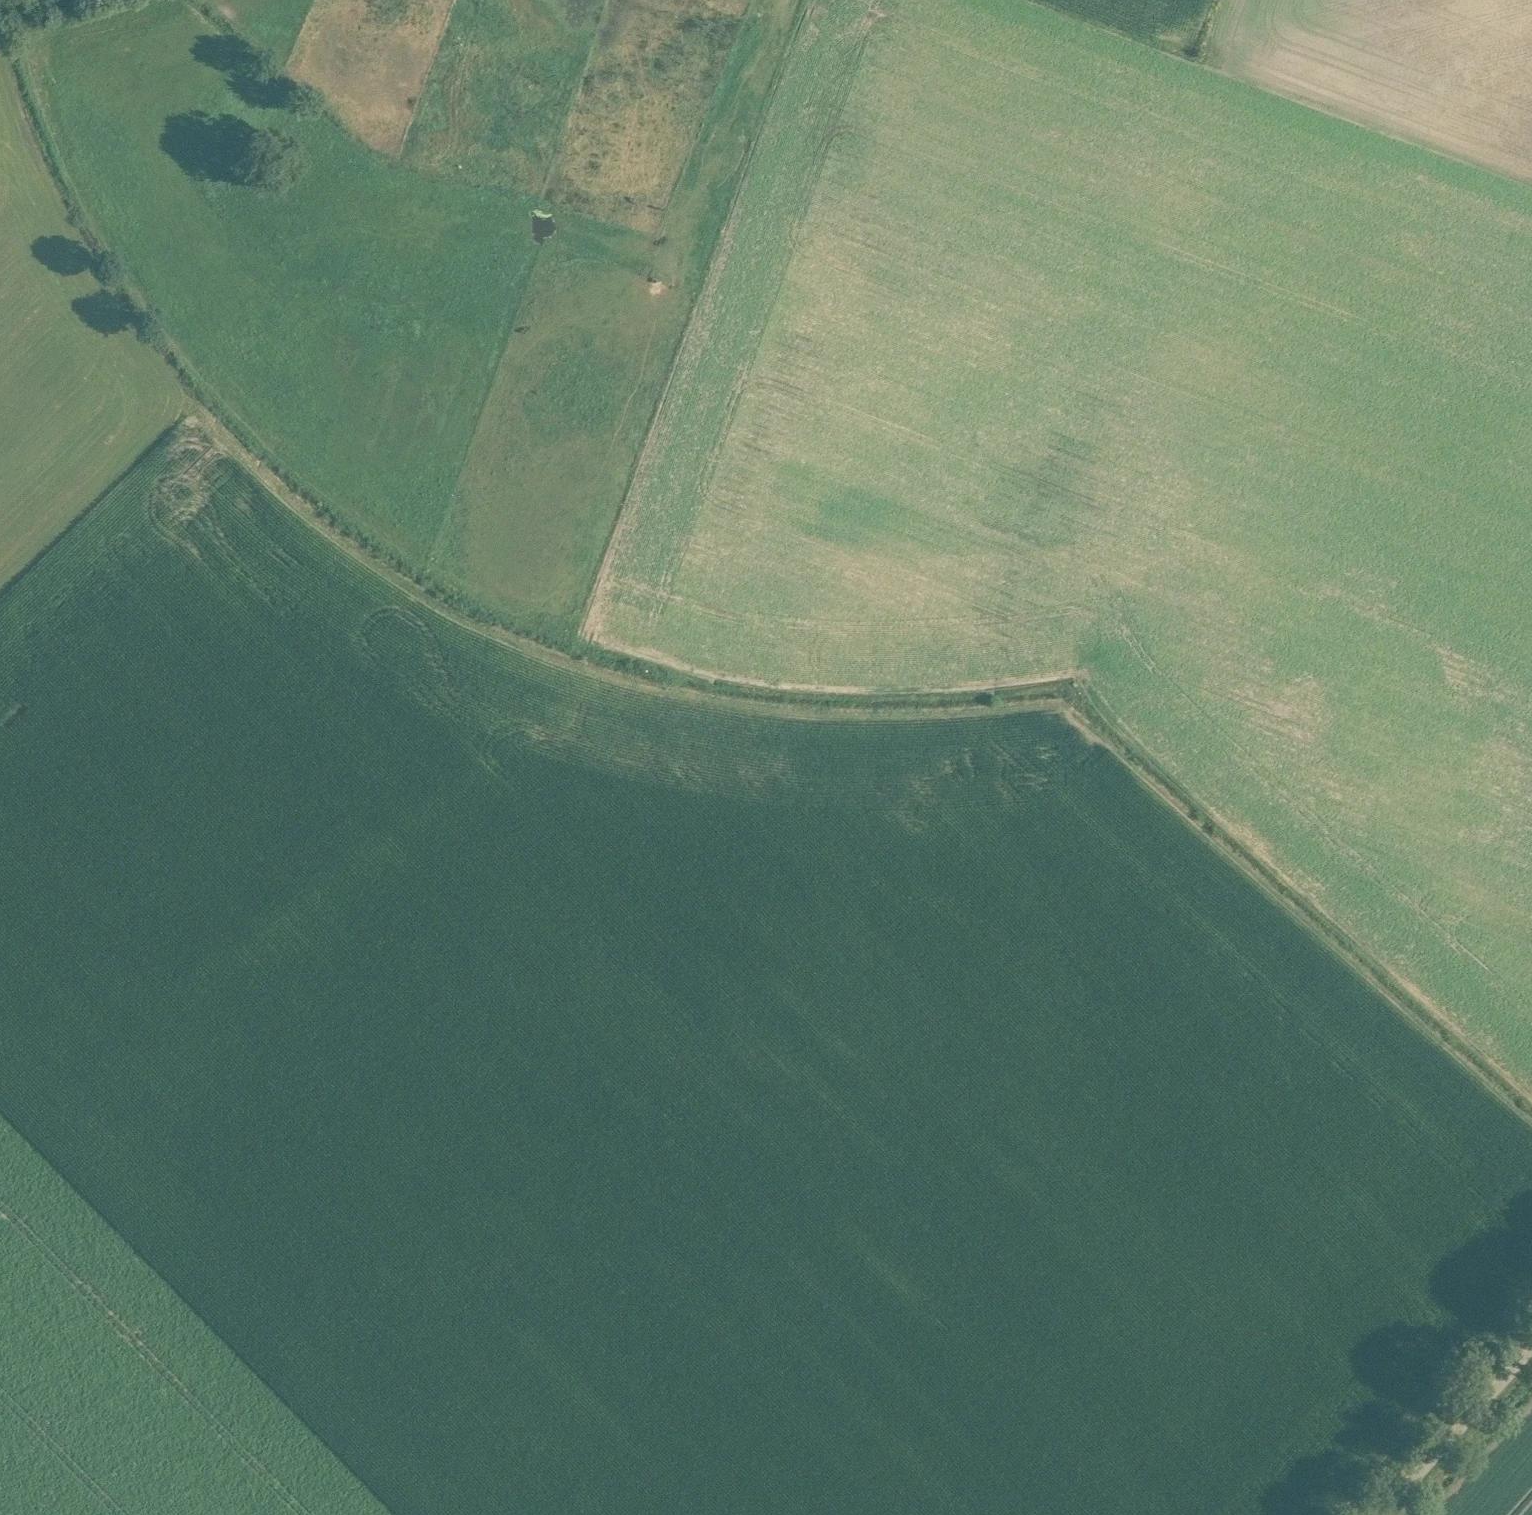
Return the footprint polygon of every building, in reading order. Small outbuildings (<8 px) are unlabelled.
[(1520,1330),(1531,1341),(1531,1326),(1528,1322),(1520,1330)]
